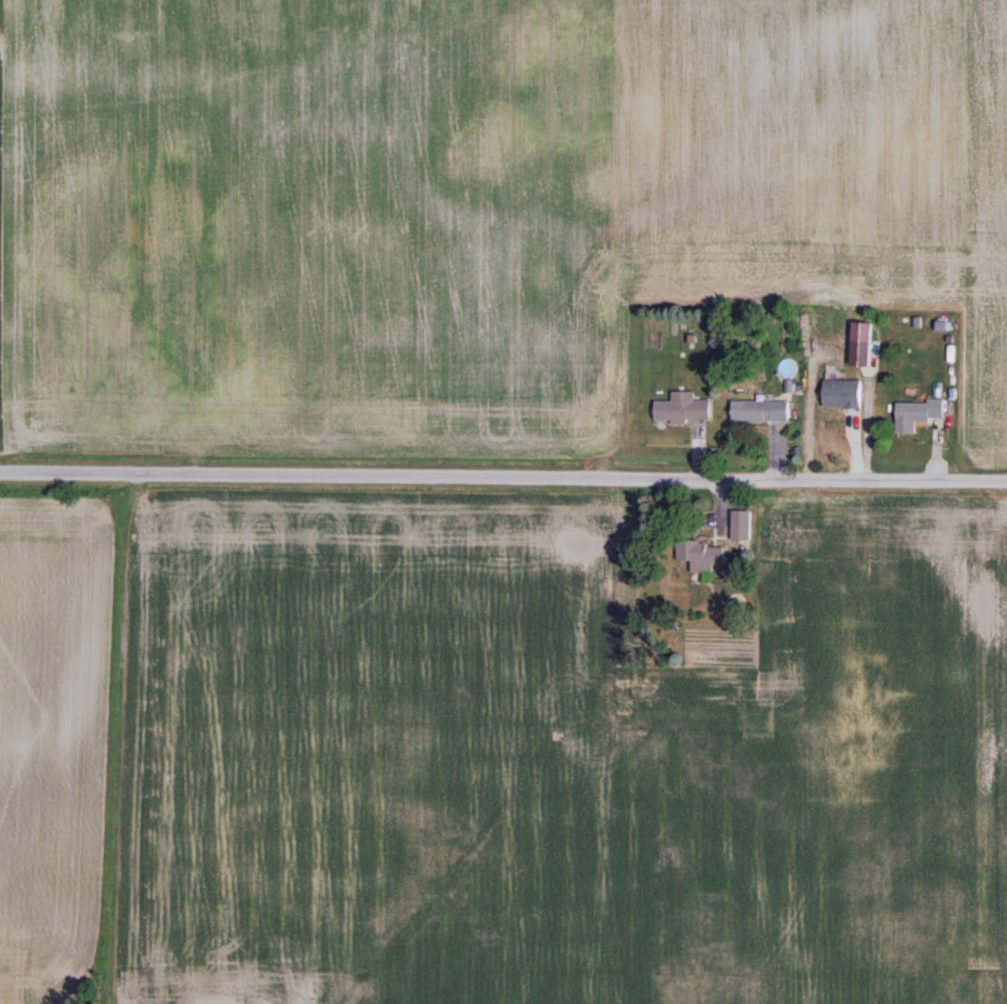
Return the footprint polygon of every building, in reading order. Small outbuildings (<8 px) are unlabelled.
[(853,368),(870,368),(870,335),(853,335),(853,368)] [(823,409),(861,409),(861,381),(823,381),(823,409)] [(694,392),(672,392),(672,402),(654,401),(654,422),(710,423),(711,400),(694,400),(694,392)] [(790,402),(732,402),(732,422),(790,422),(790,402)] [(945,421),(945,402),(896,402),(896,435),(916,435),(916,421),(945,421)] [(732,540),(750,540),(750,511),(732,511),(732,540)] [(713,572),(713,566),(724,566),(724,542),(677,542),(677,560),(692,560),(692,572),(713,572)]
